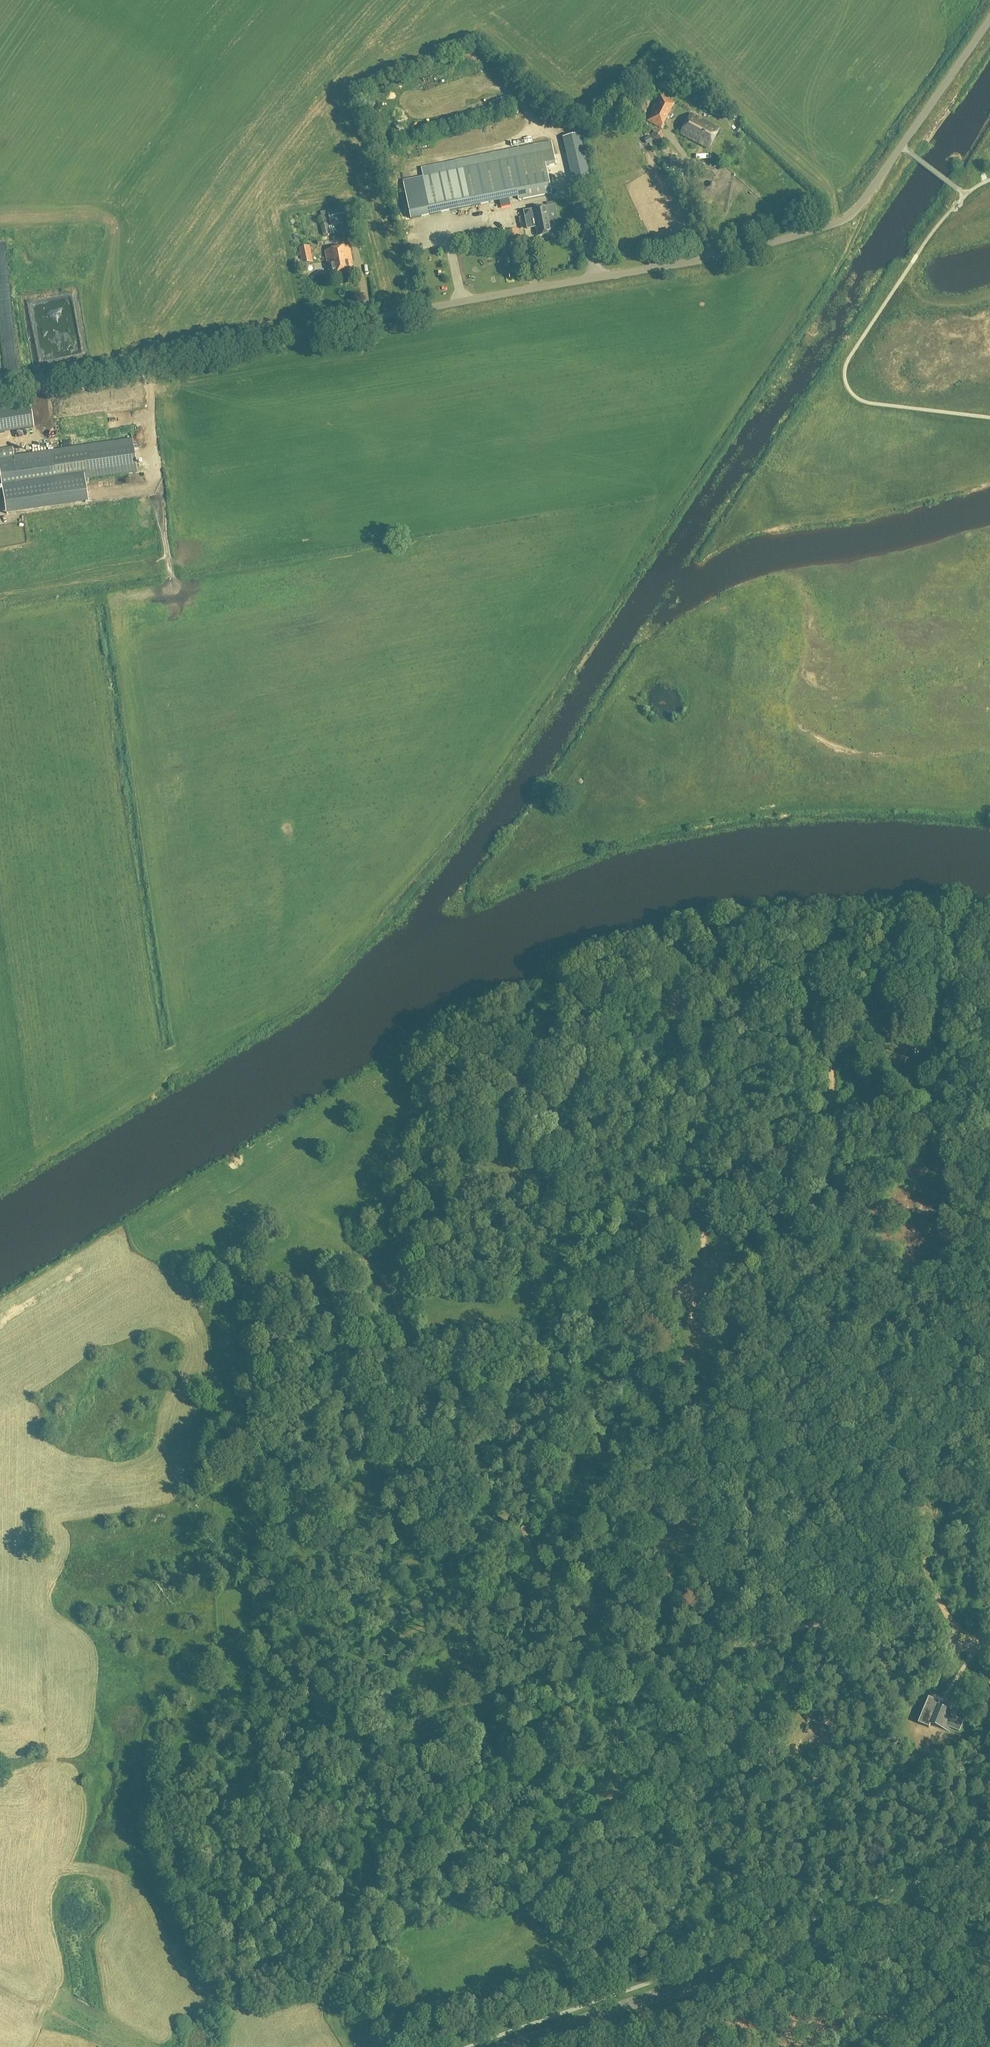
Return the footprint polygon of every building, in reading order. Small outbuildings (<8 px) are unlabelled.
[(664,76),(658,84),(665,89),(671,82),(664,76)] [(660,95),(647,121),(662,128),(675,102),(660,95)] [(692,114),(681,134),(709,148),(719,129),(692,114)] [(564,137),(575,185),(591,182),(580,133),(564,137)] [(461,160),(470,207),(519,197),(520,199),(552,193),(546,164),(556,162),(553,150),(551,142),(517,149),(461,160)] [(461,160),(422,168),(426,186),(406,190),(412,218),(470,207),(461,160)] [(707,165),(702,166),(700,172),(705,176),(713,178),(717,176),(719,172),(715,167),(707,165)] [(984,181),(989,178),(989,175),(989,173),(982,176),(984,181)] [(357,230),(351,206),(321,212),(323,222),(330,221),(331,225),(329,226),(328,224),(321,225),(323,235),(330,233),(329,226),(349,222),(351,232),(357,230)] [(553,226),(549,206),(524,211),(527,229),(537,227),(538,236),(552,233),(551,226),(553,226)] [(313,262),(309,246),(299,248),(302,264),(313,262)] [(354,271),(350,246),(325,251),(330,276),(354,271)] [(0,402),(0,432),(34,427),(29,397),(0,402)] [(0,449),(0,474),(6,514),(87,501),(84,478),(136,470),(131,438),(14,456),(12,447),(0,449)] [(590,1598),(589,1604),(608,1606),(608,1600),(590,1598)] [(929,1697),(918,1723),(929,1728),(931,1724),(950,1732),(951,1729),(959,1732),(964,1720),(956,1717),(957,1713),(939,1706),(940,1702),(929,1697)]
